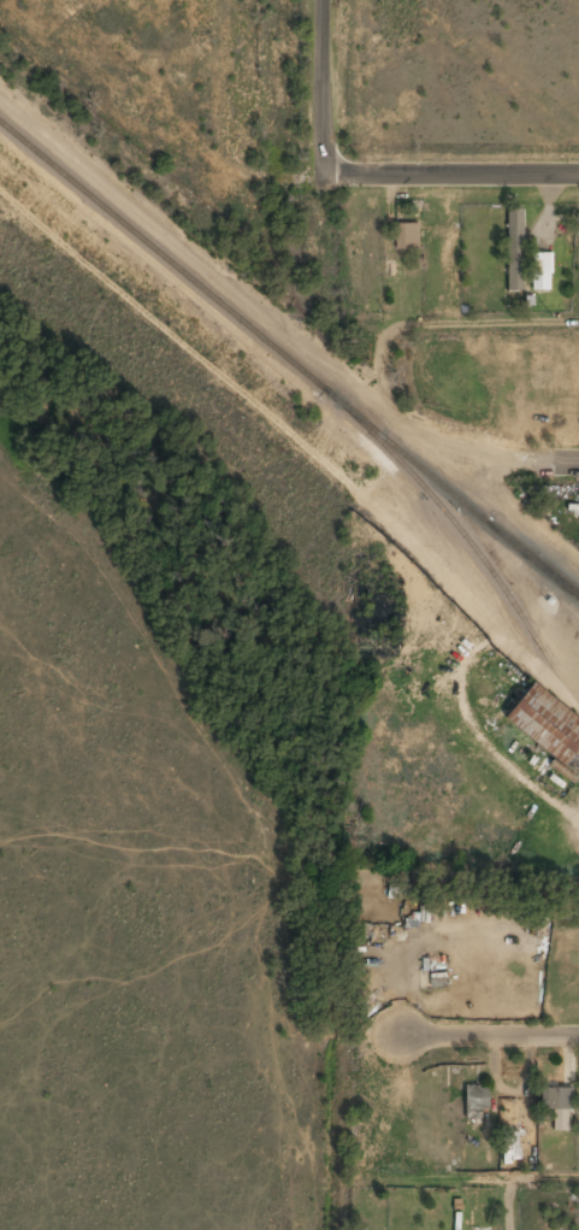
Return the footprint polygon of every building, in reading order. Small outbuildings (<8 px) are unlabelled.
[(508,264),(525,264),(523,209),(506,209),(508,264)] [(419,248),(418,222),(395,223),(396,249),(419,248)] [(532,289),(551,289),(550,253),(532,253),(532,289)] [(578,748),(578,716),(534,681),(504,718),(565,766),(578,748)] [(489,1110),(489,1087),(466,1087),(466,1119),(478,1119),(478,1110),(489,1110)] [(540,1090),(540,1112),(553,1112),(553,1132),(569,1132),(569,1090),(540,1090)] [(502,1165),(520,1164),(519,1127),(501,1128),(502,1165)]
